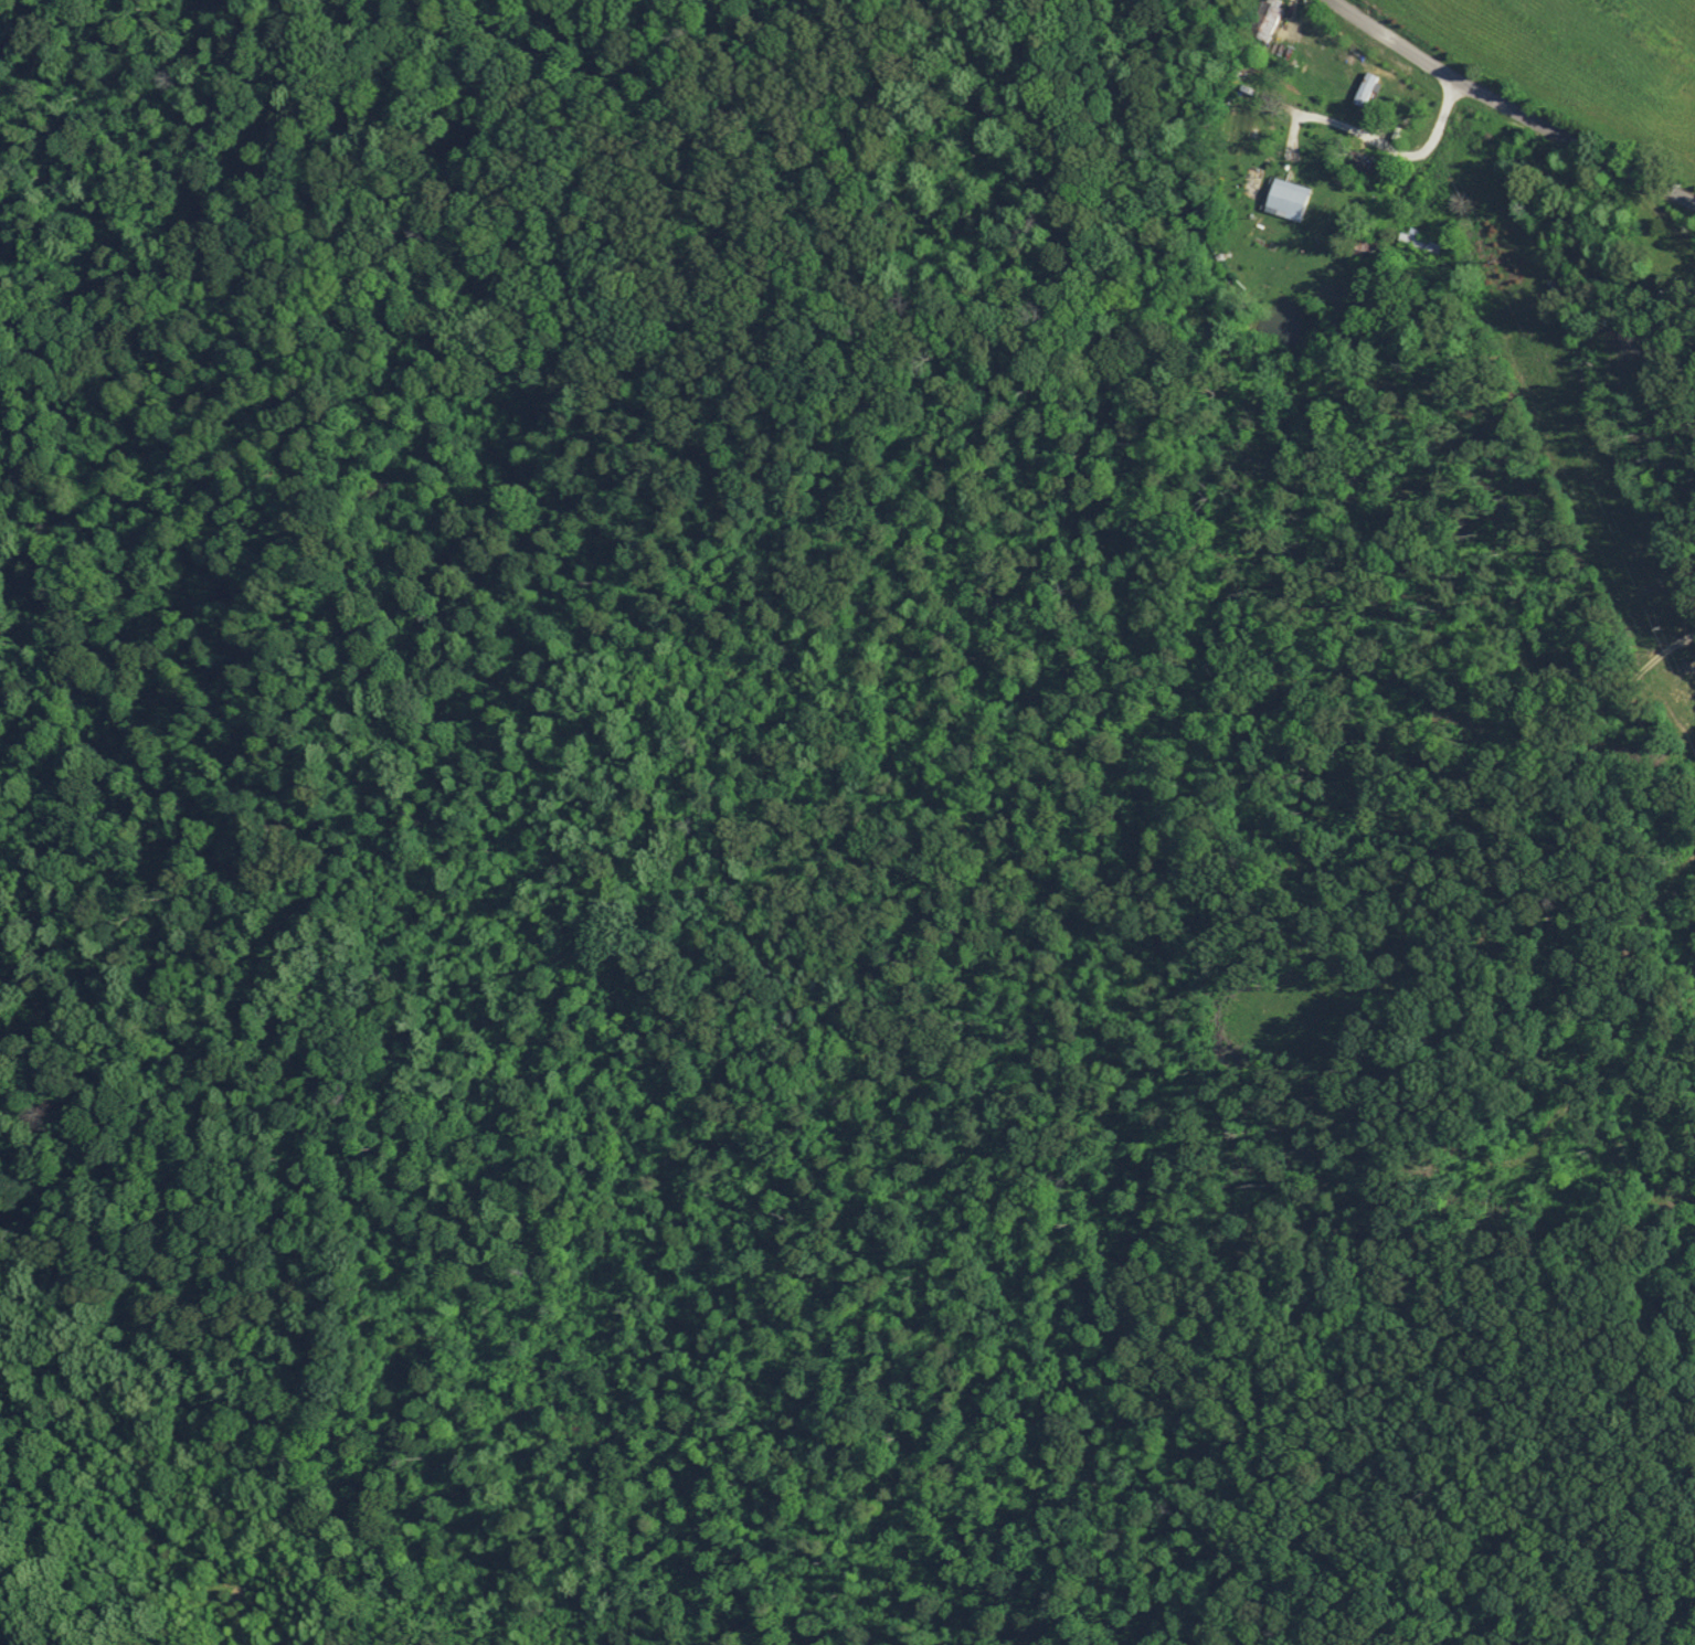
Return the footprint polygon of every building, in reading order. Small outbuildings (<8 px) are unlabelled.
[(1282,0),(1259,0),(1245,31),(1265,40),(1284,1),(1282,0)] [(1375,160),(1350,151),(1342,171),(1367,180),(1375,160)] [(1300,215),(1307,192),(1270,181),(1263,204),(1300,215)] [(1400,228),(1397,237),(1432,250),(1436,241),(1400,228)]
